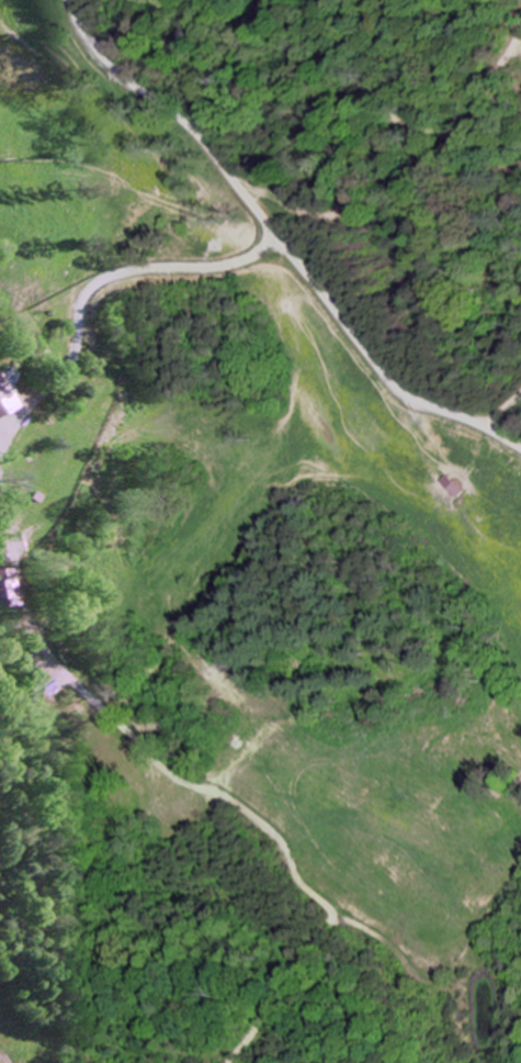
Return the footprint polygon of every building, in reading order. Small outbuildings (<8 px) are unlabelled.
[(8,394),(15,391),(5,370),(0,373),(0,414),(14,407),(8,394)] [(444,482),(463,498),(469,491),(450,475),(444,482)]
